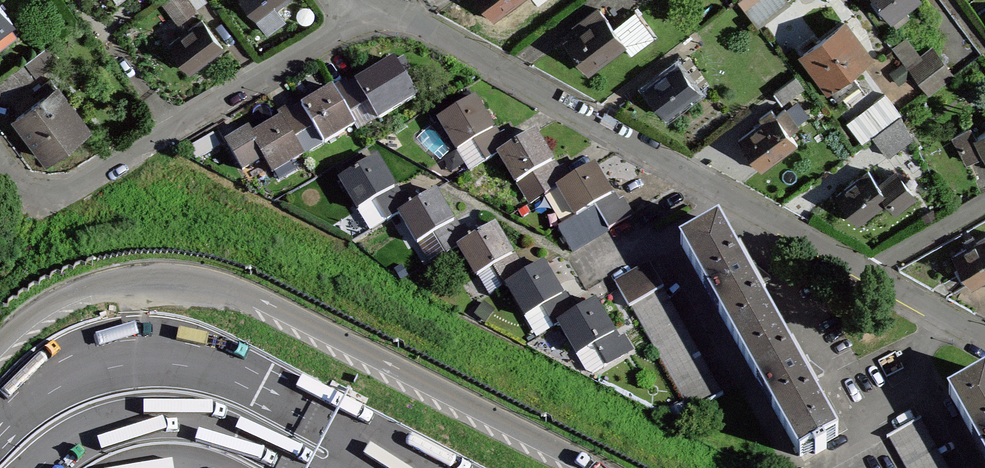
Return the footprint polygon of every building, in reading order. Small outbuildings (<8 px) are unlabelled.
[(197,9),(207,0),(190,0),(197,9)] [(258,20),(275,7),(284,0),(243,0),(258,20)] [(483,5),(493,18),(518,0),(480,0),(483,5)] [(748,13),(765,0),(739,0),(748,13)] [(748,13),(757,25),(787,1),(786,0),(765,0),(748,13)] [(895,25),(909,14),(904,7),(913,0),(876,0),(895,25)] [(0,7),(0,30),(11,22),(0,7)] [(275,7),(258,20),(267,32),(284,19),(275,7)] [(624,43),(613,27),(599,9),(584,20),(588,25),(565,41),(576,57),(587,71),(623,44),(624,43)] [(624,43),(623,44),(630,55),(654,37),(635,11),(613,27),(624,43)] [(208,58),(223,47),(201,19),(169,43),(190,71),(208,58)] [(828,87),(829,86),(849,71),(869,56),(844,23),(825,37),(803,53),(828,87)] [(908,67),(920,58),(904,38),(893,47),(908,67)] [(35,73),(55,58),(47,46),(26,61),(35,73)] [(931,49),(920,58),(908,67),(928,93),(952,75),(931,49)] [(691,53),(677,64),(698,91),(709,83),(695,64),(698,62),(691,53)] [(368,103),(378,119),(415,97),(394,62),(373,74),(357,83),(368,103)] [(0,80),(0,97),(2,100),(32,77),(22,63),(0,80)] [(698,91),(677,64),(645,87),(656,102),(666,115),(698,91)] [(849,71),(829,86),(838,99),(858,83),(849,71)] [(804,87),(795,75),(773,92),(782,103),(804,87)] [(41,85),(47,93),(16,117),(31,137),(46,158),(88,127),(50,78),(41,85)] [(346,82),(333,90),(348,115),(361,107),(349,88),(346,82)] [(368,103),(357,83),(349,88),(361,107),(368,103)] [(323,143),(354,125),(348,115),(333,90),(319,98),(302,107),(314,127),(323,143)] [(439,120),(458,150),(473,141),(492,130),(484,117),(474,99),(455,111),(440,120),(439,120)] [(348,115),(354,125),(357,131),(378,119),(368,103),(361,107),(348,115)] [(436,113),(440,120),(455,111),(451,104),(436,113)] [(278,113),(282,120),(293,139),(307,131),(295,112),(292,106),(278,113)] [(302,107),(295,112),(307,131),(314,127),(302,107)] [(776,115),(789,132),(798,126),(785,108),(776,115)] [(796,143),(789,132),(776,115),(771,109),(760,117),(763,122),(739,139),(751,156),(761,168),(796,143)] [(900,115),(872,135),(887,154),(912,136),(900,115)] [(265,130),(252,138),(263,157),(272,173),(303,155),(293,139),(282,120),(265,130)] [(293,139),(303,155),(323,143),(314,127),(307,131),(293,139)] [(982,153),(973,138),(968,128),(954,136),(968,161),(982,153)] [(473,141),(478,149),(497,137),(492,130),(473,141)] [(973,138),(982,153),(984,151),(984,131),(973,138)] [(478,149),(486,161),(498,154),(511,146),(503,133),(497,137),(478,149)] [(543,149),(533,133),(511,146),(498,154),(517,184),(532,175),(552,163),(543,149)] [(256,162),(244,142),(240,136),(227,144),(242,169),(256,162)] [(263,157),(252,138),(244,142),(256,162),(263,157)] [(458,150),(470,171),(486,161),(478,149),(473,141),(458,150)] [(340,179),(359,210),(374,201),(394,189),(385,176),(375,159),(340,179)] [(556,171),(552,163),(532,175),(537,182),(556,171)] [(605,186),(592,166),(570,179),(557,187),(576,217),(582,213),(593,206),(598,214),(615,203),(605,186)] [(537,182),(544,195),(557,187),(570,179),(562,167),(556,171),(537,182)] [(889,198),(879,184),(868,170),(836,194),(846,208),(857,222),(887,199),(889,198)] [(896,172),(879,184),(889,198),(887,199),(896,210),(914,196),(896,172)] [(529,204),(544,195),(537,182),(532,175),(517,184),(529,204)] [(413,201),(422,196),(416,187),(408,192),(413,201)] [(374,201),(379,208),(398,196),(394,189),(374,201)] [(445,209),(434,192),(412,206),(400,213),(418,243),(433,234),(452,222),(445,209)] [(379,208),(386,221),(400,213),(412,206),(404,193),(398,196),(379,208)] [(598,214),(608,230),(631,216),(622,200),(615,203),(598,214)] [(359,210),(371,230),(386,221),(379,208),(374,201),(359,210)] [(582,213),(596,237),(608,230),(598,214),(593,206),(582,213)] [(576,217),(570,220),(585,244),(596,237),(582,213),(576,217)] [(570,220),(558,228),(572,251),(585,244),(570,220)] [(433,234),(437,241),(457,229),(452,222),(433,234)] [(682,244),(739,345),(775,325),(760,300),(764,298),(757,285),(747,267),(740,254),(736,256),(718,224),(682,244)] [(471,239),(459,246),(477,277),(478,277),(492,268),(512,256),(504,243),(494,225),(471,239)] [(437,241),(445,254),(459,246),(471,239),(463,226),(457,229),(437,241)] [(977,241),(966,247),(953,255),(963,273),(971,286),(984,278),(984,236),(977,241)] [(966,247),(977,241),(974,236),(963,242),(966,247)] [(517,263),(512,256),(492,268),(497,275),(517,263)] [(504,287),(505,288),(507,286),(530,272),(523,260),(517,263),(497,275),(504,287)] [(753,264),(747,267),(757,285),(767,279),(762,274),(756,269),(757,268),(754,262),(753,264)] [(663,287),(650,264),(637,272),(650,294),(663,287)] [(530,272),(507,286),(526,316),(541,307),(561,295),(552,281),(542,265),(530,272)] [(489,296),(504,287),(497,275),(492,268),(478,277),(489,296)] [(616,284),(629,306),(650,294),(637,272),(616,284)] [(664,288),(663,287),(650,294),(629,306),(629,308),(632,306),(640,319),(667,304),(659,291),(664,288)] [(541,307),(546,314),(565,303),(561,295),(541,307)] [(546,314),(553,327),(559,324),(579,312),(571,299),(565,303),(546,314)] [(579,312),(559,324),(578,354),(593,345),(612,333),(604,320),(594,303),(579,312)] [(674,317),(667,304),(640,319),(647,332),(674,317)] [(674,317),(647,332),(654,345),(681,330),(674,317)] [(825,448),(822,443),(821,440),(835,432),(814,394),(817,392),(810,380),(800,361),(793,348),(789,350),(775,325),(739,345),(800,455),(813,448),(816,453),(825,448)] [(654,345),(661,358),(688,343),(681,330),(654,345)] [(617,341),(612,333),(593,345),(598,352),(613,343),(617,341)] [(623,337),(617,341),(613,343),(621,355),(631,350),(623,337)] [(598,352),(606,365),(621,355),(613,343),(598,352)] [(661,358),(669,371),(696,356),(688,343),(661,358)] [(593,345),(578,354),(587,370),(593,373),(606,365),(598,352),(593,345)] [(676,384),(703,369),(696,356),(669,371),(676,384)] [(800,361),(810,380),(821,373),(815,368),(809,363),(810,362),(807,357),(806,357),(806,358),(800,361)] [(684,398),(711,382),(703,369),(676,384),(684,398)] [(984,456),(984,374),(950,394),(984,456)] [(688,412),(689,413),(723,394),(722,393),(718,396),(711,382),(684,398),(685,401),(691,411),(688,412)] [(890,437),(897,450),(924,435),(917,422),(921,419),(921,418),(887,437),(887,439),(890,437)] [(821,440),(822,443),(836,435),(835,432),(821,440)] [(897,450),(904,463),(932,448),(924,435),(897,450)] [(904,463),(907,467),(927,467),(939,461),(932,448),(904,463)]
